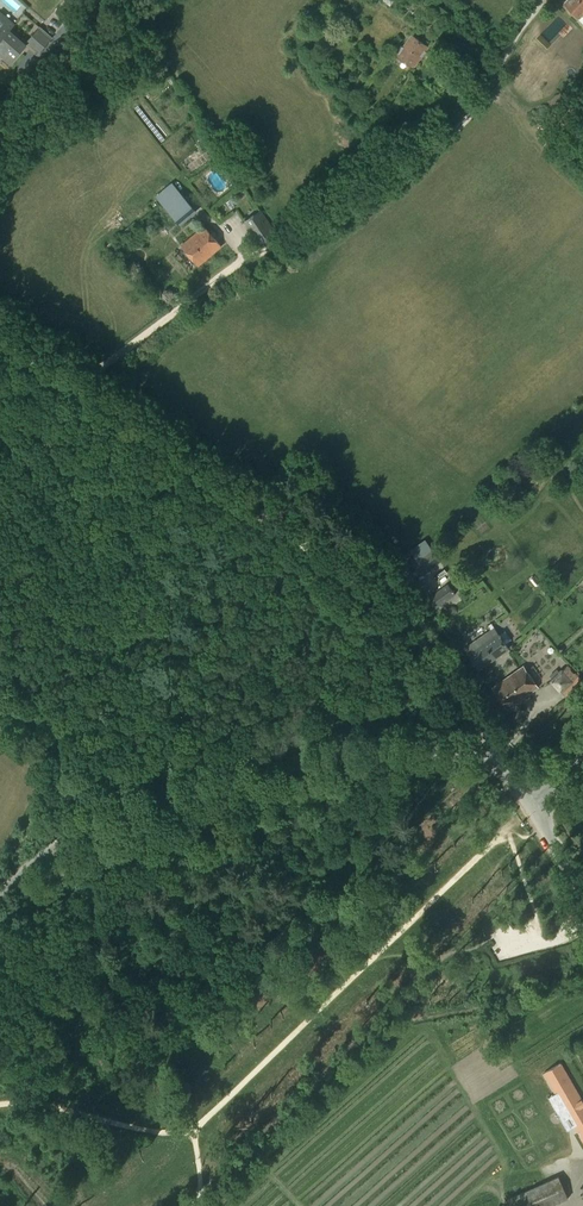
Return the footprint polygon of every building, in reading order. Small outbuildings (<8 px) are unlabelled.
[(565,3),(580,17),(582,15),(582,0),(568,0),(565,3)] [(25,46),(8,31),(13,25),(0,14),(0,54),(10,63),(25,46)] [(51,39),(39,28),(26,42),(39,53),(51,39)] [(477,41),(460,31),(452,42),(469,53),(477,41)] [(414,68),(429,48),(411,35),(396,56),(414,68)] [(177,223),(192,209),(174,188),(159,202),(177,223)] [(261,243),(276,233),(261,210),(246,221),(261,243)] [(198,266),(221,247),(204,226),(181,246),(198,266)] [(420,552),(410,560),(420,574),(440,560),(426,539),(416,547),(420,552)] [(435,607),(454,593),(447,584),(428,597),(435,607)] [(512,639),(505,630),(499,635),(496,631),(466,651),(479,669),(508,648),(505,644),(512,639)] [(459,657),(464,654),(452,638),(447,642),(459,657)] [(507,708),(538,686),(523,665),(492,687),(507,708)] [(576,675),(566,666),(561,670),(551,680),(561,690),(576,675)] [(573,1086),(560,1062),(543,1072),(533,1078),(579,1157),(582,1154),(582,1102),(581,1099),(573,1086)] [(567,1197),(557,1175),(508,1198),(511,1205),(547,1205),(567,1197)]
